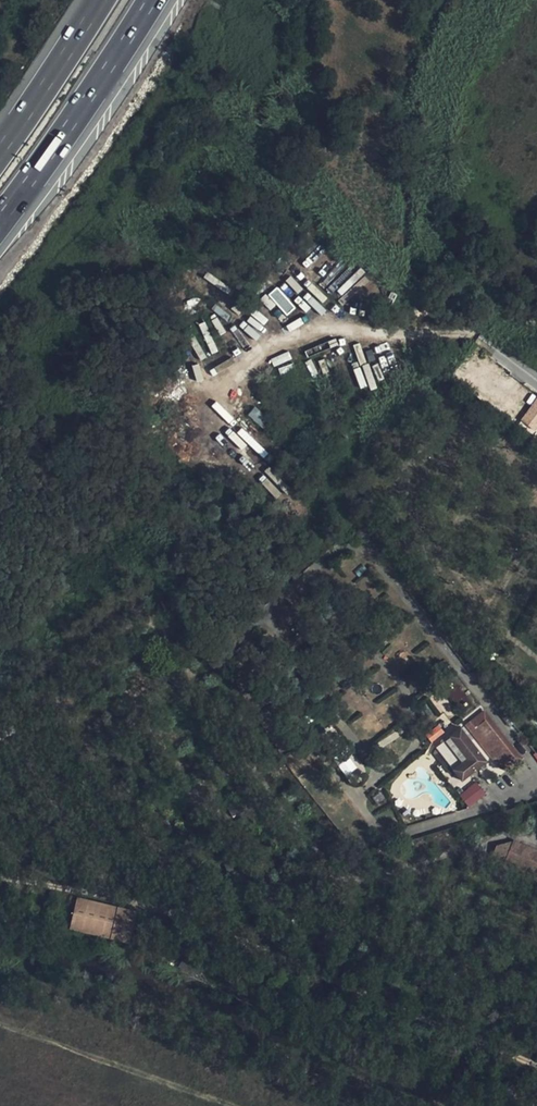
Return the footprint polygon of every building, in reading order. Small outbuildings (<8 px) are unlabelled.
[(286,281),(298,292),(302,288),(291,277),(286,281)] [(269,310),(277,304),(286,315),(295,308),(278,286),(261,299),(269,310)] [(271,358),(274,366),(292,359),(289,351),(271,358)] [(192,366),(197,382),(204,379),(199,363),(192,366)] [(534,431),(536,427),(536,398),(519,419),(534,431)] [(216,402),(211,406),(227,421),(232,417),(216,402)] [(254,407),(247,415),(263,427),(269,419),(254,407)] [(463,723),(495,766),(510,755),(484,719),(474,725),(469,719),(463,723)] [(427,735),(431,741),(444,732),(440,727),(427,735)] [(488,765),(466,734),(460,739),(457,734),(442,745),(452,758),(445,763),(451,771),(458,766),(462,772),(468,780),(488,765)] [(452,758),(442,745),(432,752),(442,765),(445,763),(452,758)] [(458,766),(451,771),(456,777),(462,772),(458,766)] [(469,807),(486,793),(476,781),(459,795),(469,807)] [(536,876),(536,851),(511,839),(495,844),(491,852),(534,871),(532,873),(536,876)] [(67,925),(127,939),(135,912),(75,897),(67,925)] [(179,953),(194,958),(198,948),(182,944),(179,953)]
